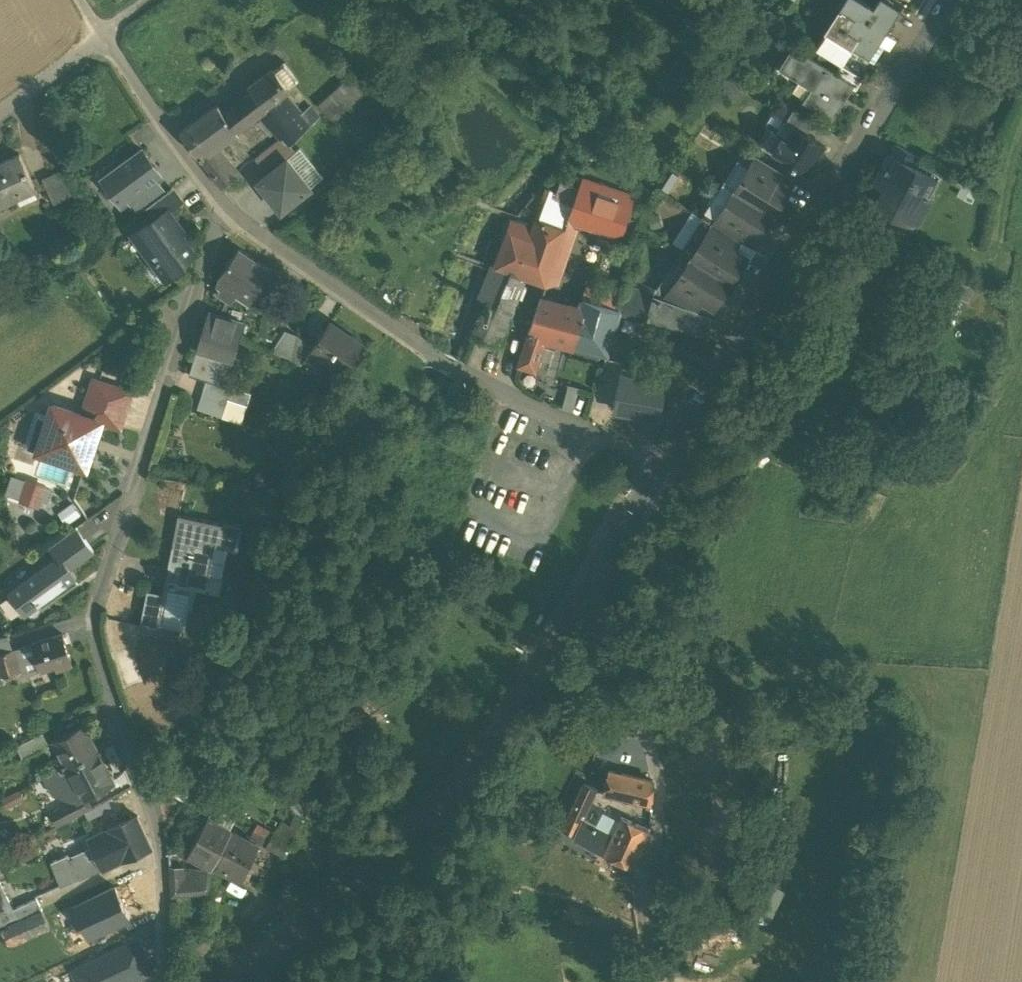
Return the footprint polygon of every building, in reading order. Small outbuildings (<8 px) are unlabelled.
[(861,0),(847,0),(832,22),(857,39),(852,47),(869,58),(885,33),(900,10),(885,0),(879,0),(873,8),(861,0)] [(857,39),(832,22),(827,30),(826,30),(816,47),(842,64),(852,47),(857,39)] [(893,38),(885,33),(869,58),(873,61),(883,45),(887,48),(893,38)] [(836,73),(794,46),(781,66),(813,87),(805,99),(832,116),(852,85),(853,84),(836,73)] [(869,58),(852,47),(842,64),(864,78),(873,61),(869,58)] [(285,61),(252,87),(255,92),(265,105),(273,99),(283,91),(283,92),(298,79),(285,61)] [(842,64),(836,73),(853,84),(852,85),(857,88),(864,78),(842,64)] [(349,78),(320,106),(333,119),(362,92),(349,78)] [(283,91),(273,99),(281,108),(301,131),(311,124),(303,114),(283,92),(283,91)] [(255,92),(225,112),(237,129),(261,109),(265,106),(265,105),(255,92)] [(273,99),(265,105),(265,106),(261,109),(268,118),(281,108),(273,99)] [(219,105),(182,131),(199,156),(211,147),(237,129),(225,112),(219,105)] [(281,108),(268,118),(284,134),(290,140),(301,131),(281,108)] [(310,108),(303,114),(311,124),(319,117),(310,108)] [(813,122),(793,109),(786,120),(806,133),(813,122)] [(806,133),(786,120),(778,133),(777,134),(780,136),(771,151),(772,152),(795,166),(796,165),(807,172),(824,144),(806,133)] [(771,129),(761,145),(771,151),(780,136),(777,134),(778,133),(771,129)] [(256,160),(268,175),(287,159),(295,153),(282,138),(256,160)] [(919,157),(896,144),(891,154),(914,166),(919,157)] [(211,147),(199,156),(208,166),(220,157),(211,147)] [(142,150),(102,179),(122,206),(128,201),(157,180),(162,176),(142,150)] [(891,154),(890,153),(877,178),(894,187),(884,206),(918,223),(932,197),(930,196),(932,194),(927,192),(935,177),(914,166),(891,154)] [(20,155),(0,164),(0,203),(1,205),(17,197),(15,194),(34,185),(20,155)] [(783,172),(757,156),(750,166),(776,182),(783,172)] [(268,175),(259,182),(282,211),(311,187),(287,159),(268,175)] [(750,166),(735,190),(773,214),(789,190),(776,182),(750,166)] [(78,193),(66,168),(42,179),(54,204),(78,193)] [(157,180),(128,201),(138,214),(148,207),(167,192),(157,180)] [(574,202),(569,216),(615,233),(622,229),(630,206),(579,188),(574,202)] [(172,189),(148,207),(157,219),(168,211),(181,201),(172,189)] [(735,190),(720,214),(746,230),(758,238),(773,214),(735,190)] [(574,202),(547,191),(538,220),(564,232),(569,216),(574,202)] [(177,224),(168,211),(157,219),(150,224),(149,221),(134,232),(168,278),(182,267),(180,264),(194,254),(173,226),(177,224)] [(746,230),(720,214),(714,224),(739,241),(746,230)] [(533,232),(512,224),(503,249),(500,249),(494,265),(521,276),(546,285),(564,232),(538,220),(533,232)] [(739,241),(714,224),(707,234),(733,251),(739,241)] [(733,251),(707,234),(692,259),(730,283),(745,259),(733,251)] [(272,272),(239,248),(219,276),(239,291),(252,300),(272,272)] [(730,283),(692,259),(676,283),(702,299),(715,307),(730,283)] [(521,276),(494,265),(480,301),(488,303),(511,311),(520,285),(521,276)] [(239,291),(219,276),(214,292),(228,297),(229,292),(235,296),(239,291)] [(702,299),(676,283),(665,301),(694,312),(702,299)] [(665,301),(653,297),(652,306),(647,319),(693,332),(700,314),(694,312),(665,301)] [(652,306),(624,298),(620,313),(647,321),(647,319),(652,306)] [(579,311),(540,301),(529,334),(547,339),(573,346),(584,313),(579,311)] [(620,313),(583,301),(579,311),(584,313),(573,346),(607,356),(620,313)] [(511,311),(488,303),(475,336),(498,346),(511,311)] [(725,324),(700,314),(693,332),(717,339),(725,324)] [(245,324),(218,315),(215,324),(206,321),(205,323),(242,334),(245,324)] [(362,344),(330,322),(314,346),(311,350),(312,351),(343,372),(362,344)] [(242,334),(205,323),(189,375),(207,381),(225,387),(226,385),(242,334)] [(298,335),(285,331),(271,353),(292,361),(298,335)] [(547,339),(529,334),(518,366),(536,372),(547,339)] [(314,346),(298,335),(292,361),(302,367),(312,351),(311,350),(314,346)] [(615,411),(659,420),(666,386),(622,377),(615,411)] [(131,393),(94,381),(83,414),(102,421),(120,427),(131,393)] [(225,387),(207,381),(197,409),(223,417),(228,400),(232,387),(226,385),(225,387)] [(578,389),(571,386),(569,386),(562,409),(572,411),(578,389)] [(251,393),(232,387),(228,400),(247,405),(251,393)] [(247,405),(228,400),(223,417),(242,423),(247,405)] [(83,414),(54,405),(39,450),(87,466),(102,421),(83,414)] [(43,485),(31,481),(24,500),(37,504),(43,485)] [(243,528),(179,515),(169,567),(208,575),(222,577),(228,548),(238,550),(243,528)] [(78,522),(47,543),(56,557),(61,553),(70,567),(97,548),(78,522)] [(56,557),(8,590),(25,616),(78,580),(70,567),(61,553),(56,557)] [(208,575),(169,567),(167,578),(195,584),(206,586),(208,575)] [(195,584),(167,578),(164,594),(166,594),(160,628),(186,633),(195,584)] [(164,594),(148,591),(142,624),(160,628),(166,594),(164,594)] [(64,633),(33,643),(41,670),(56,665),(57,669),(74,664),(64,633)] [(0,638),(0,653),(14,648),(9,635),(0,638)] [(33,643),(14,648),(21,670),(19,670),(21,676),(41,670),(33,643)] [(0,653),(0,665),(3,676),(19,670),(21,670),(14,648),(0,653)] [(82,723),(53,738),(67,763),(95,748),(82,723)] [(42,732),(24,741),(31,754),(49,744),(42,732)] [(24,741),(16,746),(23,758),(31,754),(24,741)] [(67,763),(61,766),(71,784),(73,789),(79,786),(84,795),(112,780),(95,748),(67,763)] [(61,766),(45,775),(55,793),(71,784),(61,766)] [(178,766),(165,785),(184,798),(198,779),(178,766)] [(656,781),(610,769),(604,791),(654,803),(656,781)] [(598,787),(586,781),(570,813),(582,819),(598,787)] [(79,797),(53,811),(59,824),(86,810),(79,797)] [(582,819),(570,813),(563,826),(576,832),(582,819)] [(651,829),(621,815),(604,851),(633,865),(651,829)] [(93,847),(70,857),(68,851),(62,854),(64,857),(53,861),(63,883),(99,868),(98,866),(122,856),(123,858),(151,845),(136,816),(109,828),(110,831),(90,840),(93,847)] [(231,832),(207,819),(189,852),(207,862),(213,866),(231,832)] [(273,834),(257,826),(251,838),(267,846),(273,834)] [(256,845),(231,832),(213,866),(215,866),(239,877),(256,845)] [(290,843),(273,834),(267,846),(284,855),(290,843)] [(183,867),(170,866),(171,896),(171,897),(212,893),(215,866),(213,866),(207,862),(204,869),(197,868),(195,878),(183,880),(183,867)] [(0,879),(0,928),(2,927),(25,917),(42,909),(35,897),(15,907),(0,879)] [(760,881),(746,913),(769,923),(783,891),(760,881)] [(40,905),(63,896),(58,885),(36,893),(40,905)] [(116,887),(75,906),(89,936),(127,919),(130,918),(116,887)] [(42,909),(25,917),(32,931),(49,923),(42,909)] [(25,917),(2,927),(9,941),(32,931),(25,917)] [(153,970),(139,939),(73,969),(78,981),(127,981),(153,970)]
